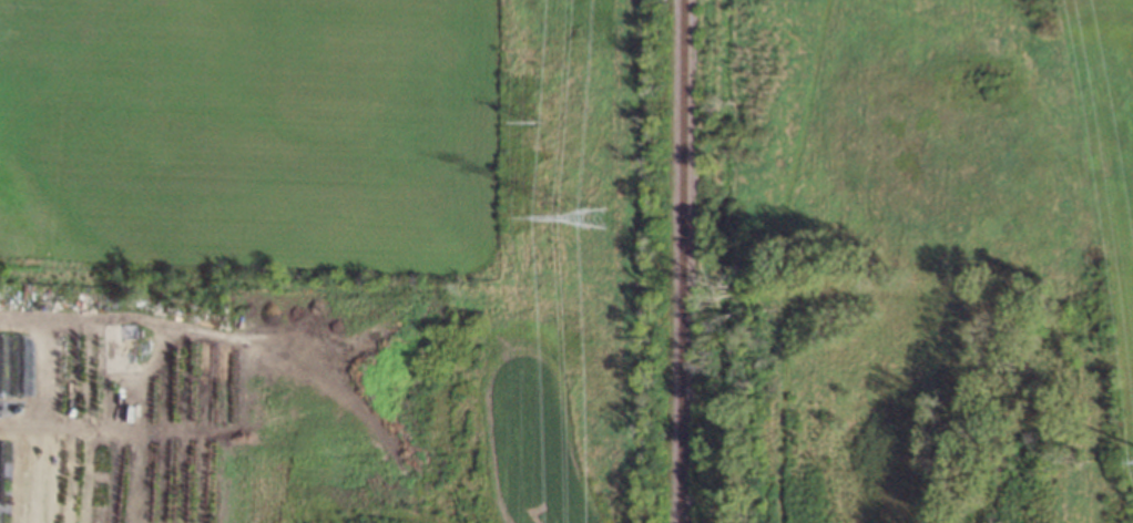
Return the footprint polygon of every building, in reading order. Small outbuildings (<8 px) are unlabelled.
[(2,335),(12,335),(11,398),(0,398),(2,335)]
